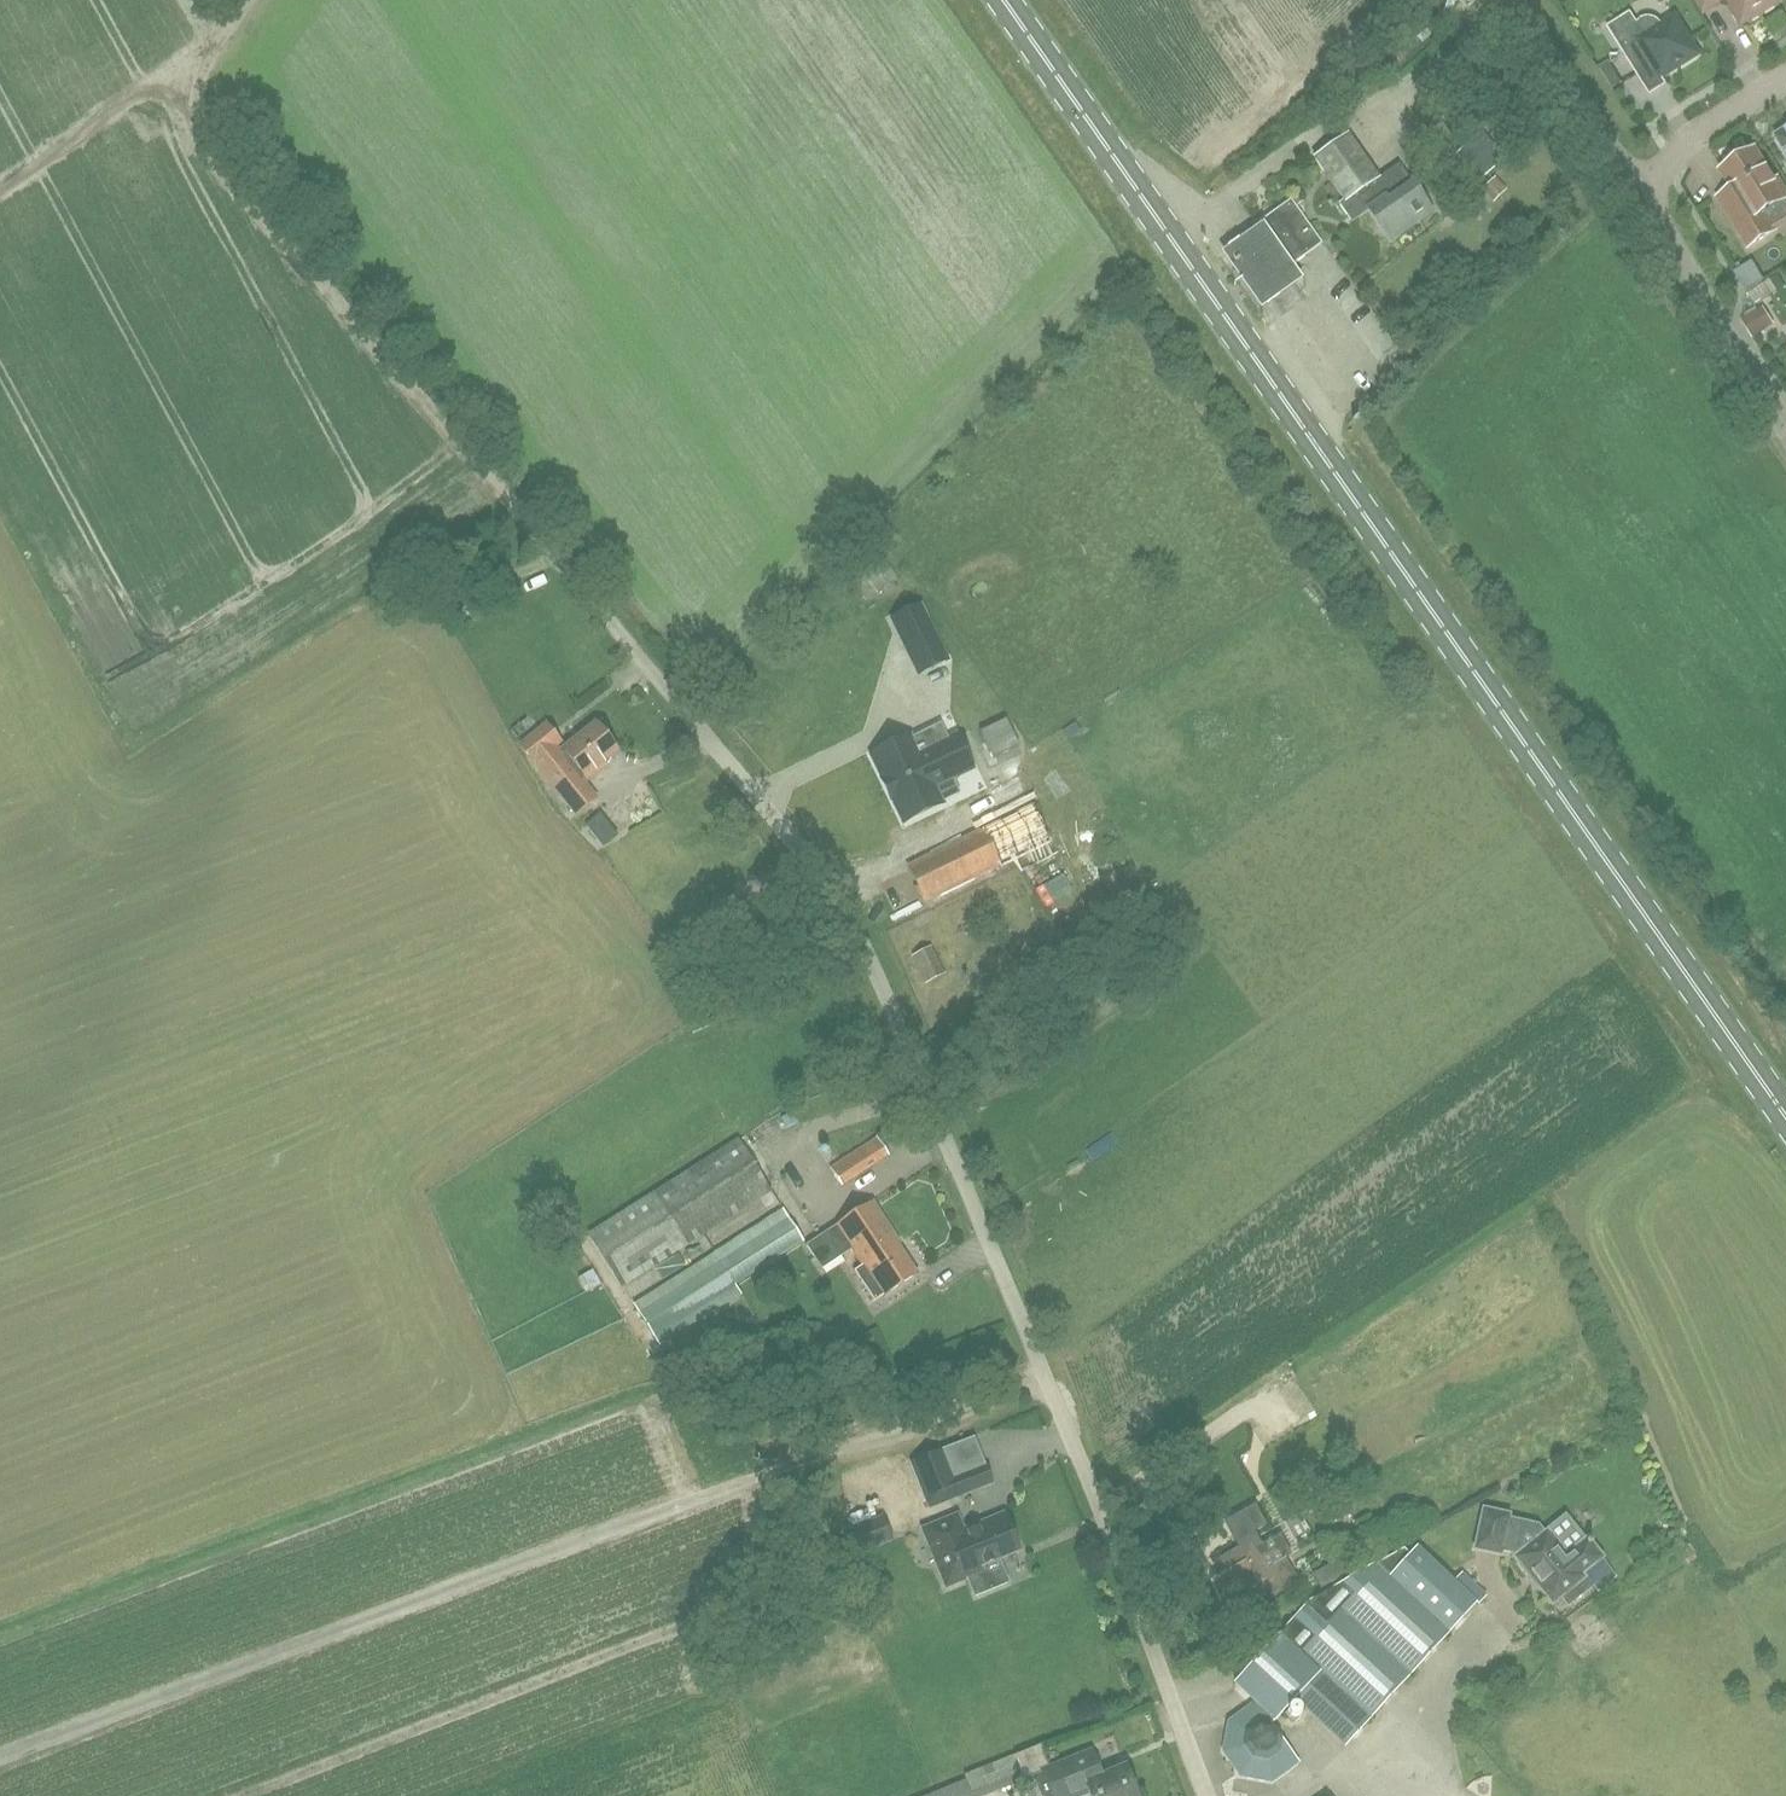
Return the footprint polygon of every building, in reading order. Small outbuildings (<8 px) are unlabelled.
[(1780,2),(1779,0),(1697,0),(1705,13),(1721,3),(1730,5),(1742,26),(1780,2)] [(1645,19),(1641,21),(1637,23),(1631,13),(1607,28),(1637,76),(1654,65),(1662,78),(1669,74),(1698,55),(1680,26),(1675,18),(1662,26),(1659,22),(1655,20),(1650,18),(1645,19)] [(1623,82),(1611,62),(1601,68),(1614,88),(1623,82)] [(1775,138),(1785,155),(1785,131),(1775,138)] [(1433,213),(1414,185),(1390,202),(1376,182),(1380,180),(1349,136),(1316,160),(1346,203),(1354,198),(1366,215),(1369,213),(1390,243),(1433,213)] [(1478,184),(1489,174),(1467,149),(1456,159),(1478,184)] [(1722,172),(1733,190),(1719,199),(1749,248),(1785,225),(1785,195),(1777,181),(1774,183),(1755,151),(1722,172)] [(1496,179),(1483,191),(1494,203),(1507,191),(1496,179)] [(1295,268),(1324,247),(1293,203),(1262,225),(1263,227),(1293,269),(1295,268)] [(1749,318),(1759,340),(1780,330),(1771,308),(1749,318)] [(906,647),(919,675),(920,676),(921,676),(933,669),(934,669),(947,663),(948,662),(947,661),(941,648),(940,647),(934,634),(921,607),(893,620),(906,647)] [(1020,747),(1007,720),(980,733),(993,760),(1020,747)] [(558,757),(582,785),(585,782),(587,784),(605,769),(602,765),(619,752),(598,725),(561,754),(558,757)] [(535,765),(577,817),(595,801),(582,785),(558,757),(553,751),(560,746),(547,729),(521,749),(534,766),(535,765)] [(912,740),(911,739),(877,756),(873,757),(872,758),(873,759),(883,781),(884,782),(892,799),(893,800),(903,822),(904,823),(905,822),(908,821),(943,804),(935,788),(955,778),(972,770),(956,737),(948,741),(929,751),(921,736),(912,740)] [(1001,870),(1053,845),(1034,806),(982,831),(983,832),(983,833),(1000,867),(1001,870)] [(926,903),(1000,867),(983,833),(909,869),(926,903)] [(763,964),(783,956),(779,945),(758,953),(763,964)] [(931,948),(912,958),(926,986),(946,976),(931,948)] [(843,1190),(891,1158),(877,1139),(830,1170),(843,1190)] [(593,1239),(611,1267),(625,1289),(773,1193),(741,1142),(593,1239)] [(867,1269),(899,1246),(901,1245),(875,1205),(809,1248),(824,1271),(853,1252),(863,1266),(865,1270),(867,1269)] [(745,1295),(740,1287),(806,1244),(786,1213),(638,1309),(664,1348),(745,1295)] [(865,1270),(863,1266),(855,1272),(875,1302),(884,1295),(886,1298),(918,1277),(899,1246),(867,1269),(865,1270)] [(931,1510),(973,1494),(994,1485),(987,1467),(957,1478),(947,1452),(913,1465),(931,1510)] [(1416,1499),(1403,1507),(1412,1521),(1425,1514),(1416,1499)] [(1485,1510),(1476,1550),(1502,1556),(1503,1552),(1515,1555),(1517,1557),(1515,1559),(1553,1607),(1563,1599),(1569,1607),(1592,1588),(1583,1576),(1604,1560),(1588,1540),(1585,1543),(1566,1518),(1548,1533),(1545,1535),(1538,1527),(1510,1521),(1511,1516),(1485,1510)] [(967,1575),(1021,1553),(1006,1516),(964,1533),(959,1518),(925,1532),(948,1589),(969,1580),(967,1575)] [(851,1530),(858,1549),(890,1536),(882,1517),(851,1530)] [(1309,1519),(1291,1531),(1301,1546),(1319,1534),(1309,1519)] [(1372,1539),(1364,1526),(1346,1537),(1353,1550),(1372,1539)] [(1239,1591),(1249,1608),(1265,1599),(1268,1604),(1301,1585),(1286,1559),(1292,1556),(1281,1536),(1265,1546),(1258,1550),(1252,1540),(1245,1544),(1222,1557),(1231,1572),(1215,1581),(1212,1583),(1222,1601),(1239,1591)] [(1469,1583),(1461,1591),(1417,1550),(1413,1555),(1406,1549),(1317,1599),(1236,1687),(1255,1706),(1275,1725),(1296,1702),(1346,1748),(1477,1605),(1479,1607),(1486,1599),(1469,1583)] [(1299,1764),(1255,1706),(1229,1724),(1224,1753),(1242,1778),(1272,1783),(1299,1764)] [(1103,1777),(1093,1753),(1043,1773),(1052,1795),(1083,1795),(1089,1793),(1091,1795),(1138,1795),(1127,1768),(1103,1777)] [(1022,1775),(1015,1758),(966,1778),(968,1784),(938,1795),(987,1795),(1024,1781),(1022,1775)]
